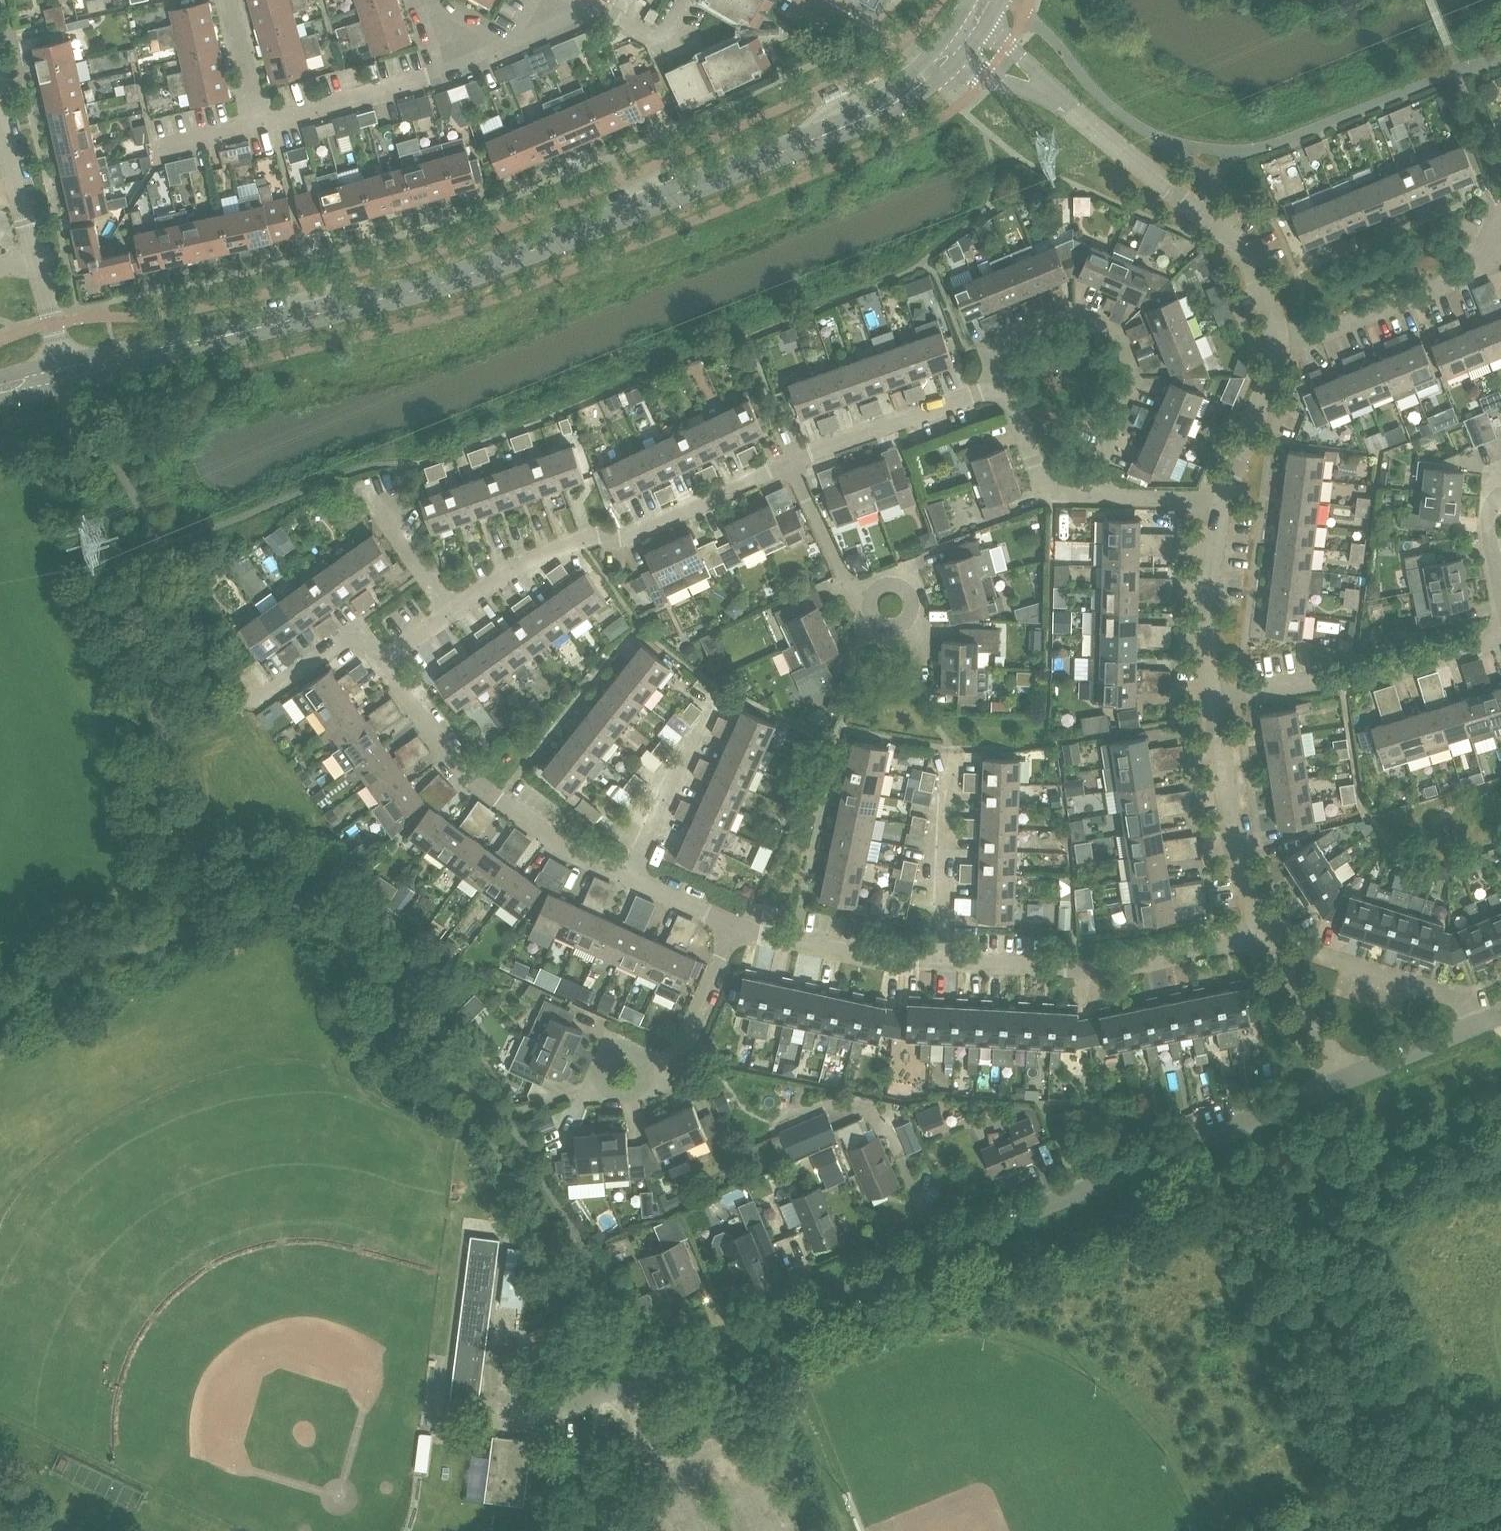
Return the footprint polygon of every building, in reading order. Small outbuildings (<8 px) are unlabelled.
[(96,0),(87,0),(90,12),(98,10),(96,0)] [(98,10),(107,8),(105,0),(96,0),(98,10)] [(252,12),(294,0),(249,0),(252,12)] [(259,34),(296,24),(293,12),(309,7),(307,0),(294,0),(252,12),(259,34)] [(358,7),(363,20),(347,25),(350,35),(404,18),(398,0),(381,0),(358,7)] [(748,24),(749,21),(755,22),(767,0),(710,0),(709,2),(748,24)] [(157,27),(159,38),(214,26),(209,2),(171,10),(173,24),(157,27)] [(56,20),(65,18),(62,5),(53,7),(56,20)] [(56,20),(53,7),(45,9),(47,22),(56,20)] [(653,23),(659,12),(652,8),(645,19),(653,23)] [(68,30),(65,18),(56,20),(59,32),(68,30)] [(411,41),(404,18),(350,35),(353,45),(369,41),(373,54),(411,41)] [(296,24),(259,34),(265,58),(319,43),(316,32),(300,37),(296,24)] [(219,49),(214,26),(159,38),(162,49),(178,45),(181,58),(219,49)] [(584,33),(589,45),(597,41),(592,29),(584,33)] [(589,45),(584,33),(575,36),(580,48),(589,45)] [(748,35),(747,34),(706,52),(708,56),(701,59),(699,56),(666,71),(683,107),(714,93),(712,89),(723,84),(725,88),(756,74),(754,69),(766,64),(754,37),(748,35)] [(40,68),(76,60),(71,39),(35,47),(40,68)] [(319,43),(265,58),(272,82),(310,71),(306,58),(322,53),(319,43)] [(544,50),(549,62),(557,58),(552,46),(544,50)] [(135,47),(126,49),(129,62),(138,60),(135,47)] [(225,73),(219,49),(181,58),(184,71),(167,74),(170,85),(225,73)] [(541,65),(549,62),(544,50),(535,53),(541,65)] [(81,82),(76,60),(40,68),(44,90),(81,82)] [(620,64),(625,75),(642,116),(664,106),(665,109),(666,108),(665,106),(650,70),(637,75),(631,60),(620,64)] [(512,63),(504,67),(509,79),(517,75),(512,63)] [(501,82),(509,79),(504,67),(496,70),(501,82)] [(225,73),(170,85),(172,96),(188,92),(191,106),(230,97),(225,73)] [(630,121),(642,116),(625,75),(605,83),(607,90),(625,131),(633,128),(630,121)] [(44,90),(49,111),(85,103),(81,82),(44,90)] [(126,94),(139,91),(137,83),(125,85),(126,94)] [(466,84),(457,87),(461,99),(470,96),(466,84)] [(453,102),(461,99),(457,87),(449,89),(453,102)] [(607,90),(588,98),(603,132),(615,127),(618,134),(625,131),(607,90)] [(141,100),(139,91),(126,94),(128,103),(141,100)] [(416,97),(408,100),(411,113),(420,110),(416,97)] [(590,138),(603,132),(588,98),(568,106),(586,147),(593,145),(590,138)] [(403,115),(411,113),(408,100),(399,102),(403,115)] [(49,111),(54,132),(90,124),(85,103),(49,111)] [(1407,105),(1399,109),(1404,122),(1413,118),(1407,105)] [(568,106),(548,115),(563,149),(576,144),(579,150),(586,147),(568,106)] [(375,109),(366,112),(370,124),(378,122),(375,109)] [(1395,125),(1404,122),(1399,109),(1390,112),(1395,125)] [(361,127),(370,124),(366,112),(357,114),(361,127)] [(528,123),(545,164),(552,161),(550,155),(563,149),(548,115),(528,123)] [(333,121),(325,123),(328,136),(337,134),(333,121)] [(98,122),(90,124),(54,132),(59,154),(95,145),(92,133),(101,131),(98,122)] [(319,138),(328,136),(325,123),(316,126),(319,138)] [(528,123),(508,132),(523,166),(535,161),(538,167),(545,164),(528,123)] [(1365,123),(1356,126),(1362,139),(1370,136),(1365,123)] [(134,128),(136,136),(149,133),(147,125),(134,128)] [(485,134),(487,141),(505,181),(513,178),(510,171),(523,166),(508,132),(506,125),(485,134)] [(1362,139),(1356,126),(1348,130),(1353,143),(1362,139)] [(138,145),(147,143),(151,142),(149,133),(136,136),(138,145)] [(1442,154),(1455,186),(1477,178),(1468,155),(1464,146),(1469,144),(1465,133),(1456,136),(1460,147),(1442,154)] [(464,137),(442,143),(455,191),(468,188),(470,194),(479,192),(476,183),(484,180),(478,158),(470,160),(464,137)] [(1314,143),(1319,156),(1328,153),(1323,140),(1314,143)] [(442,195),(455,191),(442,143),(421,149),(437,204),(444,202),(442,195)] [(1305,147),(1309,155),(1311,160),(1319,156),(1314,143),(1305,147)] [(59,154),(63,174),(100,166),(97,155),(95,145),(59,154)] [(309,158),(306,146),(306,145),(295,148),(295,149),(298,161),(309,158)] [(237,147),(229,149),(231,161),(240,159),(237,147)] [(231,161),(229,149),(220,151),(223,163),(231,161)] [(401,155),(404,166),(414,203),(427,199),(429,206),(437,204),(421,149),(401,155)] [(1421,163),(1434,195),(1455,186),(1442,154),(1421,163)] [(140,157),(143,170),(150,169),(151,166),(149,155),(140,157)] [(195,156),(186,158),(189,170),(198,168),(195,156)] [(180,172),(189,170),(186,158),(177,159),(180,172)] [(1400,172),(1413,204),(1434,195),(1421,163),(1400,172)] [(63,174),(68,196),(104,187),(100,166),(63,174)] [(401,206),(414,203),(404,166),(383,172),(395,216),(403,214),(401,206)] [(346,230),(354,227),(342,184),(341,184),(337,170),(317,176),(331,226),(344,222),(346,230)] [(307,233),(331,226),(317,176),(316,172),(304,175),(309,191),(296,195),(307,233)] [(388,218),(395,216),(383,172),(362,178),(372,214),(385,211),(388,218)] [(1378,180),(1391,213),(1413,204),(1400,172),(1378,180)] [(362,178),(342,184),(354,227),(361,225),(359,218),(372,214),(362,178)] [(1357,189),(1370,221),(1391,213),(1378,180),(1357,189)] [(157,182),(148,183),(151,196),(159,194),(157,182)] [(260,193),(271,241),(296,235),(287,197),(274,200),(270,184),(259,186),(260,193)] [(109,209),(104,187),(68,196),(73,217),(75,216),(93,212),(109,209)] [(1336,198),(1349,230),(1370,221),(1357,189),(1336,198)] [(271,241),(260,193),(240,197),(242,209),(252,253),(260,251),(258,244),(271,241)] [(128,204),(126,196),(113,198),(115,207),(128,204)] [(1074,208),(1090,208),(1090,196),(1074,196),(1074,208)] [(1336,198),(1314,206),(1327,239),(1349,230),(1336,198)] [(1327,239),(1314,206),(1297,214),(1292,203),(1284,206),(1288,217),(1293,215),(1306,247),(1327,239)] [(140,209),(131,211),(134,223),(143,221),(140,209)] [(242,209),(221,214),(229,250),(243,247),(244,254),(252,253),(242,209)] [(187,210),(177,212),(187,260),(200,257),(202,264),(210,262),(200,219),(190,221),(187,210)] [(93,212),(75,216),(77,226),(73,227),(81,264),(92,261),(103,257),(93,212)] [(187,260),(177,212),(155,217),(158,228),(167,272),(175,270),(174,263),(187,260)] [(216,253),(229,250),(221,214),(200,219),(210,262),(217,260),(216,253)] [(1140,245),(1137,252),(1144,255),(1154,251),(1164,229),(1150,223),(1140,245)] [(167,272),(158,228),(136,233),(140,249),(144,268),(145,269),(158,266),(160,273),(167,272)] [(1069,277),(1074,275),(1074,238),(1035,253),(1048,286),(1069,277)] [(1079,277),(1099,286),(1113,254),(1074,238),(1074,275),(1079,277)] [(1028,294),(1048,286),(1035,253),(1032,246),(1012,254),(1028,294)] [(140,249),(103,257),(92,261),(93,264),(95,264),(99,282),(135,273),(134,270),(144,268),(140,249)] [(992,263),(995,270),(1008,302),(1028,294),(1012,254),(992,263)] [(1099,286),(1119,294),(1133,263),(1113,254),(1099,286)] [(1153,271),(1133,263),(1119,294),(1140,303),(1145,305),(1170,280),(1170,279),(1153,272),(1153,271)] [(995,270),(975,278),(988,310),(1008,302),(995,270)] [(988,310),(975,278),(954,287),(967,318),(988,310)] [(903,283),(908,296),(919,292),(915,279),(903,283)] [(1147,310),(1155,331),(1187,318),(1179,297),(1170,280),(1145,305),(1147,310)] [(1040,296),(1030,299),(1035,310),(1044,307),(1040,296)] [(1103,307),(1112,311),(1117,300),(1108,296),(1103,307)] [(1026,314),(1035,310),(1030,299),(1021,303),(1026,314)] [(1117,300),(1112,311),(1110,318),(1121,322),(1128,305),(1117,300)] [(1494,314),(1500,311),(1500,301),(1491,305),(1494,314)] [(1494,314),(1491,305),(1481,309),(1484,318),(1494,314)] [(999,312),(990,316),(995,327),(1004,323),(999,312)] [(985,330),(995,327),(990,316),(981,319),(985,330)] [(939,332),(920,338),(931,372),(954,364),(942,331),(948,329),(944,318),(935,321),(939,332)] [(1163,351),(1195,338),(1187,318),(1155,331),(1163,351)] [(1449,322),(1452,331),(1462,327),(1459,318),(1449,322)] [(1489,360),(1500,355),(1500,329),(1497,319),(1476,327),(1489,360)] [(1452,331),(1449,322),(1439,326),(1443,335),(1452,331)] [(1476,327),(1454,336),(1467,368),(1489,360),(1476,327)] [(1150,333),(1138,338),(1142,347),(1153,342),(1150,333)] [(1395,337),(1399,346),(1409,342),(1405,333),(1395,337)] [(1445,377),(1467,368),(1454,336),(1433,345),(1445,377)] [(1399,346),(1395,337),(1385,341),(1389,350),(1399,346)] [(920,338),(898,346),(910,379),(931,372),(920,338)] [(1195,338),(1163,351),(1172,371),(1174,376),(1196,376),(1211,377),(1195,338)] [(1401,351),(1417,390),(1439,382),(1436,375),(1423,342),(1401,351)] [(910,379),(898,346),(877,353),(888,387),(910,379)] [(1379,360),(1368,364),(1363,350),(1353,354),(1371,401),(1393,392),(1379,360)] [(1417,390),(1401,351),(1379,360),(1393,392),(1396,399),(1417,390)] [(888,387),(877,353),(855,361),(867,394),(888,387)] [(1371,401),(1353,354),(1343,358),(1347,367),(1345,368),(1347,373),(1337,377),(1350,409),(1371,401)] [(867,394),(855,361),(834,369),(845,402),(867,394)] [(1320,368),(1309,372),(1313,381),(1324,376),(1320,368)] [(845,402),(834,369),(812,376),(824,409),(845,402)] [(824,409),(812,376),(790,384),(801,417),(824,409)] [(1172,381),(1163,402),(1195,415),(1203,395),(1190,389),(1196,376),(1174,376),(1172,382),(1172,381)] [(1329,418),(1350,409),(1337,377),(1315,386),(1316,389),(1303,394),(1316,426),(1330,420),(1329,418)] [(922,383),(913,386),(918,400),(926,397),(922,383)] [(918,400),(913,386),(904,390),(909,403),(918,400)] [(878,399),(870,402),(874,415),(883,412),(878,399)] [(728,410),(743,441),(764,431),(750,400),(728,410)] [(874,415),(870,402),(861,405),(865,418),(874,415)] [(1163,402),(1155,422),(1186,435),(1195,415),(1163,402)] [(1142,406),(1138,415),(1149,419),(1153,410),(1142,406)] [(743,441),(728,410),(707,419),(722,451),(743,441)] [(1487,410),(1464,419),(1475,446),(1498,437),(1487,410)] [(835,414),(827,417),(831,430),(840,427),(835,414)] [(1145,429),(1149,419),(1138,415),(1134,424),(1145,429)] [(569,417),(560,420),(564,434),(573,431),(569,417)] [(831,430),(827,417),(818,420),(822,433),(831,430)] [(722,451),(707,419),(687,429),(701,461),(722,451)] [(1155,422),(1146,442),(1178,455),(1186,435),(1155,422)] [(701,461),(687,429),(666,438),(681,470),(701,461)] [(529,431),(526,432),(520,434),(525,448),(534,444),(529,431)] [(516,451),(525,448),(520,434),(511,437),(516,451)] [(681,470),(666,438),(645,448),(660,480),(681,470)] [(981,482),(1014,470),(1006,448),(990,453),(986,441),(963,449),(967,461),(973,459),(981,482)] [(1178,455),(1146,442),(1138,462),(1133,460),(1130,469),(1141,474),(1144,465),(1169,476),(1178,455)] [(551,453),(563,486),(585,479),(574,445),(551,453)] [(755,445),(746,449),(752,462),(761,458),(755,445)] [(486,446),(477,449),(482,463),(491,459),(486,446)] [(645,448),(625,458),(640,489),(660,480),(645,448)] [(477,449),(468,452),(473,466),(482,463),(477,449)] [(752,462),(746,449),(738,453),(744,465),(752,462)] [(1291,450),(1288,473),(1322,478),(1325,459),(1336,460),(1337,451),(1325,450),(1325,455),(1291,450)] [(563,486),(551,453),(529,461),(541,494),(563,486)] [(886,457),(863,465),(878,508),(900,501),(902,508),(915,503),(911,492),(903,469),(892,473),(886,457)] [(623,497),(640,489),(625,458),(603,468),(618,499),(614,501),(619,512),(627,508),(623,497)] [(448,474),(443,461),(434,464),(439,478),(448,474)] [(529,461),(508,468),(520,501),(541,494),(529,461)] [(439,478),(434,464),(425,467),(430,481),(439,478)] [(713,464),(705,468),(711,481),(719,477),(713,464)] [(841,473),(843,480),(823,488),(836,523),(856,516),(878,508),(863,465),(841,473)] [(1426,467),(1423,490),(1461,495),(1463,471),(1426,467)] [(520,501),(508,468),(486,476),(498,509),(520,501)] [(711,481),(705,468),(697,472),(703,485),(711,481)] [(1014,470),(981,482),(989,504),(983,506),(987,518),(1010,510),(1005,499),(1022,493),(1014,470)] [(1319,501),(1322,478),(1288,473),(1285,496),(1319,501)] [(498,509),(486,476),(465,483),(476,517),(498,509)] [(476,517),(465,483),(443,491),(455,524),(476,517)] [(672,483),(663,487),(669,500),(678,496),(672,483)] [(669,500),(663,487),(655,491),(661,504),(669,500)] [(1461,495),(1423,490),(1420,514),(1403,512),(1401,524),(1429,527),(1430,515),(1458,518),(1461,495)] [(433,532),(455,524),(443,491),(421,499),(433,532)] [(1316,523),(1319,501),(1285,496),(1282,519),(1316,523)] [(1358,496),(1357,506),(1371,507),(1372,498),(1358,496)] [(770,504),(749,514),(763,545),(766,553),(788,543),(790,548),(809,539),(795,508),(776,516),(770,504)] [(1371,507),(1357,506),(1355,515),(1369,517),(1371,507)] [(734,539),(718,547),(727,569),(744,561),(742,555),(763,545),(749,514),(727,524),(734,539)] [(1105,542),(1155,543),(1155,533),(1140,532),(1140,519),(1105,518),(1105,542)] [(1313,546),(1316,523),(1282,519),(1279,542),(1313,546)] [(727,569),(718,547),(714,540),(698,547),(691,532),(669,542),(689,585),(711,575),(708,569),(714,566),(717,573),(727,569)] [(374,534),(355,548),(375,576),(390,565),(397,575),(404,569),(397,559),(394,562),(374,534)] [(948,587),(991,575),(997,573),(989,546),(980,549),(978,540),(955,547),(958,559),(941,563),(948,587)] [(667,595),(689,585),(669,542),(647,552),(654,567),(642,573),(657,605),(669,599),(667,595)] [(1105,542),(1104,565),(1139,566),(1140,554),(1154,554),(1155,543),(1105,542)] [(1310,569),(1313,546),(1279,542),(1276,565),(1310,569)] [(1351,551),(1365,553),(1366,543),(1352,542),(1351,551)] [(375,576),(355,548),(336,561),(356,589),(375,576)] [(864,562),(861,551),(847,555),(852,569),(856,568),(858,572),(870,568),(867,561),(864,562)] [(1365,553),(1351,551),(1349,560),(1363,562),(1365,553)] [(1411,591),(1414,591),(1466,581),(1462,557),(1434,563),(1432,551),(1404,556),(1411,591)] [(338,603),(356,589),(336,561),(317,574),(338,603)] [(562,563),(554,568),(562,580),(570,574),(562,563)] [(1104,588),(1139,589),(1139,566),(1104,565),(1104,588)] [(1307,592),(1310,569),(1276,565),(1273,587),(1307,592)] [(555,585),(562,580),(554,568),(547,574),(555,585)] [(567,586),(587,615),(607,601),(587,572),(567,586)] [(317,574),(299,587),(319,616),(338,603),(317,574)] [(997,597),(991,575),(948,587),(954,610),(971,605),(974,617),(997,611),(994,598),(997,597)] [(1144,578),(1144,589),(1153,589),(1154,578),(1144,578)] [(1414,591),(1418,614),(1415,614),(1418,627),(1445,622),(1443,609),(1470,604),(1466,581),(1414,591)] [(587,615),(567,586),(549,599),(569,628),(587,615)] [(1346,586),(1345,596),(1359,598),(1360,588),(1346,586)] [(301,629),(319,616),(299,587),(280,601),(301,629)] [(1304,615),(1307,592),(1273,587),(1270,610),(1304,615)] [(1104,588),(1103,611),(1138,611),(1139,589),(1104,588)] [(367,589),(360,594),(368,606),(376,600),(367,589)] [(1153,589),(1144,589),(1143,600),(1153,600),(1153,589)] [(368,606),(360,594),(352,600),(360,611),(368,606)] [(521,600),(526,608),(535,602),(529,594),(521,600)] [(1359,598),(1345,596),(1344,605),(1358,607),(1359,598)] [(569,628),(549,599),(530,613),(550,641),(569,628)] [(526,608),(521,600),(512,606),(518,614),(526,608)] [(1019,621),(1044,622),(1044,600),(1016,608),(1019,621)] [(280,601),(262,614),(282,642),(301,629),(280,601)] [(797,642),(829,628),(818,606),(803,613),(798,602),(776,612),(781,623),(787,621),(797,642)] [(1054,609),(1053,631),(1072,631),(1073,610),(1054,609)] [(1304,615),(1270,610),(1267,633),(1274,634),(1274,640),(1299,643),(1299,637),(1302,637),(1304,615)] [(1138,624),(1138,611),(1103,611),(1102,633),(1152,635),(1153,624),(1138,624)] [(532,654),(550,641),(530,613),(511,626),(532,654)] [(282,642),(262,614),(242,628),(263,656),(282,642)] [(330,616),(323,621),(331,632),(338,627),(330,616)] [(484,626),(489,634),(498,628),(492,620),(484,626)] [(331,632),(323,621),(315,626),(323,638),(331,632)] [(489,634),(484,626),(475,633),(481,640),(489,634)] [(532,654),(511,626),(493,639),(513,668),(532,654)] [(829,628),(797,642),(807,664),(801,666),(807,678),(828,668),(823,657),(839,650),(829,628)] [(944,641),(943,665),(989,666),(989,650),(999,650),(1000,630),(961,629),(961,641),(944,641)] [(1043,630),(1031,630),(1030,649),(1042,649),(1043,649),(1043,630)] [(1406,642),(1425,636),(1424,630),(1413,632),(1413,631),(1404,633),(1406,642)] [(714,631),(701,638),(711,661),(724,655),(714,631)] [(1102,633),(1102,656),(1137,657),(1137,645),(1152,645),(1152,635),(1102,633)] [(474,653),(494,681),(513,668),(493,639),(474,653)] [(1339,639),(1338,648),(1352,650),(1353,640),(1339,639)] [(293,642),(286,647),(294,659),(301,653),(293,642)] [(643,645),(629,663),(656,685),(671,667),(643,645)] [(294,659),(286,647),(278,653),(286,664),(294,659)] [(447,653),(452,661),(461,655),(455,647),(447,653)] [(452,661),(447,653),(438,659),(444,667),(452,661)] [(494,681),(474,653),(456,666),(476,694),(494,681)] [(1102,656),(1101,679),(1151,680),(1151,670),(1137,669),(1137,657),(1102,656)] [(642,703),(656,685),(629,663),(615,681),(642,703)] [(988,690),(989,666),(943,665),(943,689),(960,689),(960,702),(983,702),(984,690),(988,690)] [(476,694),(456,666),(436,679),(457,708),(476,694)] [(306,716),(316,709),(344,688),(331,669),(292,697),(306,716)] [(349,685),(356,680),(350,671),(342,676),(349,685)] [(1478,679),(1492,726),(1494,733),(1500,731),(1500,687),(1492,690),(1488,676),(1478,679)] [(1151,691),(1151,680),(1101,679),(1101,703),(1136,704),(1136,691),(1151,691)] [(1460,700),(1470,733),(1492,726),(1478,679),(1467,682),(1471,696),(1460,700)] [(356,680),(349,685),(355,694),(363,688),(356,680)] [(628,721),(642,703),(615,681),(600,699),(628,721)] [(316,709),(329,727),(358,707),(344,688),(316,709)] [(1444,689),(1434,692),(1448,740),(1470,733),(1460,700),(1444,704),(1443,700),(1447,698),(1444,689)] [(1428,709),(1416,713),(1428,752),(1450,745),(1448,740),(1434,692),(1424,695),(1428,709)] [(614,739),(628,721),(600,699),(586,717),(614,739)] [(1012,702),(993,701),(993,712),(1012,712),(1012,702)] [(1262,714),(1266,737),(1300,731),(1298,712),(1309,711),(1308,701),(1296,703),(1296,708),(1262,714)] [(686,709),(697,718),(703,710),(692,702),(686,709)] [(1428,752),(1416,713),(1405,717),(1401,703),(1390,706),(1406,759),(1428,752)] [(1384,766),(1406,759),(1390,706),(1380,709),(1385,723),(1372,727),(1373,728),(1358,732),(1363,750),(1378,745),(1382,760),(1384,766)] [(371,725),(358,707),(329,727),(342,746),(371,725)] [(1118,711),(1121,728),(1141,725),(1138,707),(1118,711)] [(375,722),(383,717),(377,708),(369,714),(375,722)] [(697,718),(686,709),(680,716),(691,725),(697,718)] [(744,710),(734,732),(766,746),(776,725),(744,710)] [(719,715),(715,724),(728,730),(732,721),(719,715)] [(383,717),(375,722),(381,731),(389,725),(383,717)] [(600,757),(614,739),(586,717),(572,735),(600,757)] [(725,738),(728,730),(715,724),(712,732),(725,738)] [(342,746),(356,764),(384,744),(371,725),(342,746)] [(1300,731),(1266,737),(1269,760),(1304,754),(1300,731)] [(725,753),(757,767),(766,746),(734,732),(725,753)] [(586,775),(600,757),(572,735),(558,753),(586,775)] [(669,753),(675,746),(664,737),(658,745),(669,753)] [(1164,747),(1149,750),(1147,737),(1112,742),(1116,765),(1116,766),(1165,758),(1164,747)] [(1333,740),(1335,749),(1349,747),(1347,738),(1333,740)] [(850,764),(884,771),(889,748),(855,741),(850,764)] [(1068,762),(1083,760),(1080,742),(1066,744),(1068,762)] [(356,764),(369,783),(397,762),(384,744),(356,764)] [(402,759),(410,754),(403,745),(395,751),(402,759)] [(669,753),(658,745),(652,752),(663,761),(669,753)] [(1349,747),(1335,749),(1336,759),(1350,757),(1349,747)] [(573,790),(586,775),(558,753),(543,772),(570,793),(567,798),(576,805),(582,798),(573,790)] [(747,788),(757,767),(725,753),(715,774),(747,788)] [(410,754),(402,759),(408,768),(416,763),(410,754)] [(1273,782),(1308,777),(1304,754),(1269,760),(1273,782)] [(701,757),(697,765),(710,771),(714,763),(701,757)] [(984,782),(1019,783),(1021,759),(985,758),(984,782)] [(1116,766),(1116,765),(1104,767),(1108,791),(1120,789),(1119,788),(1154,783),(1152,771),(1167,769),(1165,758),(1116,766)] [(369,783),(382,801),(411,781),(397,762),(369,783)] [(845,786),(880,794),(884,771),(850,764),(845,786)] [(706,780),(710,771),(697,765),(693,774),(706,780)] [(923,770),(922,779),(935,782),(937,773),(923,770)] [(1481,771),(1471,775),(1474,784),(1484,781),(1481,771)] [(964,781),(978,782),(979,772),(965,772),(964,781)] [(640,789),(646,782),(635,773),(629,780),(640,789)] [(747,788),(715,774),(706,794),(738,809),(747,788)] [(424,791),(432,799),(449,783),(441,775),(424,791)] [(1308,777),(1273,782),(1277,805),(1311,800),(1308,777)] [(935,782),(922,779),(920,789),(933,791),(935,782)] [(640,789),(629,780),(624,788),(635,796),(640,789)] [(420,794),(411,781),(382,801),(402,830),(432,800),(424,791),(420,794)] [(978,791),(978,782),(964,781),(964,790),(978,791)] [(1019,806),(1019,783),(984,782),(984,804),(1019,806)] [(456,790),(449,783),(432,799),(439,806),(456,790)] [(1119,788),(1120,789),(1123,811),(1172,803),(1171,792),(1156,795),(1154,783),(1119,788)] [(1340,785),(1342,794),(1356,792),(1354,783),(1340,785)] [(880,794),(845,786),(841,809),(875,816),(880,794)] [(1356,792),(1342,794),(1343,803),(1357,801),(1356,792)] [(729,829),(738,809),(706,794),(697,815),(729,829)] [(682,798),(678,807),(691,813),(695,804),(682,798)] [(1311,800),(1277,805),(1280,828),(1315,823),(1311,800)] [(1123,811),(1127,833),(1161,828),(1159,816),(1174,814),(1172,803),(1123,811)] [(984,804),(983,827),(1018,829),(1019,806),(984,804)] [(409,835),(428,848),(449,820),(430,806),(409,835)] [(687,821),(691,813),(678,807),(674,815),(687,821)] [(841,809),(836,831),(870,838),(875,816),(841,809)] [(471,829),(476,822),(468,815),(462,823),(471,829)] [(719,850),(729,829),(697,815),(687,836),(719,850)] [(926,827),(928,818),(914,815),(912,824),(926,827)] [(963,817),(963,827),(977,827),(977,818),(963,817)] [(428,848),(447,862),(467,834),(449,820),(428,848)] [(476,822),(471,829),(479,836),(485,828),(476,822)] [(926,827),(912,824),(910,833),(924,836),(926,827)] [(976,837),(977,827),(963,827),(962,836),(976,837)] [(1017,851),(1018,829),(983,827),(982,850),(1017,851)] [(1127,833),(1130,856),(1179,848),(1178,838),(1163,840),(1161,828),(1127,833)] [(1299,879),(1329,860),(1321,848),(1338,837),(1332,829),(1285,858),(1293,870),(1288,874),(1291,878),(1289,879),(1292,884),(1299,879)] [(866,861),(870,838),(836,831),(831,853),(866,861)] [(447,862),(465,875),(486,847),(467,834),(447,862)] [(710,872),(719,850),(687,836),(680,853),(669,848),(665,857),(676,862),(678,858),(710,872)] [(507,856),(513,848),(504,842),(499,850),(507,856)] [(478,885),(484,889),(504,860),(486,847),(465,875),(458,885),(471,895),(478,885)] [(513,848),(507,856),(516,863),(522,855),(513,848)] [(1181,859),(1179,848),(1130,856),(1134,878),(1168,873),(1166,861),(1181,859)] [(1323,916),(1341,893),(1335,885),(1342,880),(1334,868),(1351,857),(1345,849),(1329,860),(1299,879),(1306,890),(1301,893),(1304,898),(1302,899),(1305,904),(1312,899),(1323,916)] [(1016,874),(1017,851),(982,850),(981,873),(1016,874)] [(831,853),(827,876),(861,883),(866,861),(831,853)] [(548,885),(560,865),(551,859),(539,879),(548,885)] [(917,871),(919,862),(905,859),(903,869),(917,871)] [(502,902),(523,874),(504,860),(484,889),(502,902)] [(961,863),(961,872),(975,873),(975,863),(961,863)] [(560,865),(548,885),(558,890),(570,870),(560,865)] [(917,871),(903,869),(901,878),(915,881),(917,871)] [(974,882),(975,873),(961,872),(960,882),(974,882)] [(1015,897),(1016,874),(981,873),(980,895),(1015,897)] [(1134,878),(1137,901),(1187,893),(1185,882),(1170,885),(1168,873),(1134,878)] [(542,888),(523,874),(502,902),(521,916),(542,888)] [(861,883),(827,876),(822,899),(856,906),(855,912),(866,914),(868,905),(857,903),(861,883)] [(1341,893),(1323,916),(1343,922),(1340,929),(1341,929),(1338,936),(1343,938),(1344,936),(1349,937),(1351,932),(1364,936),(1375,902),(1380,882),(1371,879),(1365,899),(1351,894),(1350,896),(1341,893)] [(391,882),(383,893),(392,898),(399,887),(391,882)] [(1079,909),(1099,906),(1095,884),(1075,887),(1079,909)] [(1388,906),(1375,902),(1364,936),(1362,943),(1367,945),(1367,943),(1372,944),(1374,939),(1387,943),(1403,889),(1394,887),(1388,906)] [(1408,958),(1410,950),(1420,916),(1407,912),(1413,892),(1403,889),(1387,943),(1400,947),(1398,952),(1400,953),(1403,954),(1403,956),(1408,958)] [(1496,891),(1487,895),(1495,913),(1482,919),(1496,952),(1499,959),(1500,958),(1500,901),(1496,891)] [(556,934),(571,902),(549,892),(534,924),(556,934)] [(593,906),(597,897),(588,893),(584,902),(593,906)] [(1187,893),(1137,901),(1125,903),(1129,925),(1141,923),(1141,924),(1176,919),(1174,906),(1188,904),(1187,893)] [(1014,921),(1015,897),(980,895),(979,914),(967,914),(967,923),(979,923),(979,919),(1014,921)] [(407,906),(394,897),(388,906),(401,915),(407,906)] [(597,897),(593,906),(603,911),(607,902),(597,897)] [(1426,897),(1420,916),(1410,950),(1423,954),(1422,959),(1426,961),(1426,963),(1430,965),(1433,956),(1452,962),(1451,933),(1442,930),(1444,923),(1430,919),(1436,900),(1426,897)] [(1460,930),(1451,933),(1452,962),(1471,955),(1476,966),(1477,968),(1482,966),(1481,964),(1485,962),(1483,957),(1496,952),(1482,919),(1474,900),(1465,904),(1473,923),(1460,928),(1460,930)] [(556,934),(577,943),(591,911),(571,902),(556,934)] [(1071,907),(1060,907),(1059,928),(1070,929),(1071,907)] [(577,943),(598,952),(612,920),(591,911),(577,943)] [(649,921),(639,916),(635,925),(633,930),(619,962),(639,971),(654,939),(643,934),(649,921)] [(633,930),(612,920),(598,952),(619,962),(633,930)] [(677,944),(681,935),(671,930),(667,939),(677,944)] [(681,935),(677,944),(686,948),(691,939),(681,935)] [(654,939),(639,971),(660,980),(675,948),(654,939)] [(696,958),(675,948),(660,980),(656,991),(677,1000),(681,990),(682,990),(690,973),(696,958)] [(696,958),(690,973),(698,977),(705,962),(696,958)] [(747,1034),(756,1036),(768,981),(755,978),(756,973),(751,972),(751,970),(746,969),(745,976),(744,976),(737,1011),(751,1014),(747,1034)] [(771,1018),(784,1021),(792,986),(794,979),(788,978),(788,980),(783,979),(782,984),(768,981),(756,1036),(766,1038),(771,1018)] [(1220,992),(1230,1047),(1240,1045),(1236,1025),(1251,1022),(1244,987),(1243,987),(1242,980),(1237,981),(1237,983),(1232,984),(1233,989),(1220,992)] [(794,1023),(807,1026),(808,1026),(815,991),(816,991),(817,984),(812,983),(812,985),(806,984),(805,989),(792,986),(784,1021),(780,1041),(790,1043),(794,1023)] [(817,1028),(831,1031),(839,996),(841,989),(836,988),(835,990),(830,989),(829,994),(816,991),(815,991),(808,1026),(807,1026),(803,1046),(813,1048),(817,1028)] [(1221,1049),(1230,1047),(1220,992),(1206,995),(1205,989),(1200,990),(1200,988),(1195,989),(1196,997),(1203,1032),(1217,1029),(1221,1049)] [(841,1033),(854,1036),(855,1036),(862,1001),(863,1001),(864,994),(859,993),(859,995),(854,994),(852,999),(839,996),(831,1031),(827,1051),(837,1053),(841,1033)] [(1207,1052),(1203,1032),(1196,997),(1183,999),(1182,994),(1177,995),(1176,993),(1171,994),(1172,1001),(1173,1001),(1179,1037),(1180,1036),(1193,1034),(1197,1054),(1207,1052)] [(909,1012),(897,1010),(894,1036),(907,1038),(907,1039),(922,1040),(921,1060),(931,1060),(932,1040),(934,1004),(920,1004),(920,998),(915,998),(915,996),(910,996),(910,1003),(909,1003),(909,1012)] [(932,1040),(946,1041),(945,1061),(955,1062),(956,1041),(958,1006),(944,1005),(944,999),(939,999),(939,997),(934,997),(934,1004),(932,1040)] [(881,1033),(894,1036),(897,1010),(886,1007),(886,1006),(888,999),(883,998),(882,1000),(877,999),(876,1004),(863,1001),(862,1001),(855,1036),(854,1036),(850,1056),(860,1058),(865,1038),(879,1041),(881,1033)] [(956,1041),(970,1042),(969,1062),(979,1063),(980,1043),(982,1007),(968,1006),(968,1001),(963,1001),(963,998),(958,998),(958,1006),(956,1041)] [(1147,999),(1149,1006),(1156,1041),(1170,1038),(1174,1058),(1184,1056),(1180,1036),(1179,1037),(1173,1001),(1172,1001),(1159,1004),(1158,999),(1153,1000),(1153,998),(1147,999)] [(529,1035),(541,1040),(573,1055),(583,1031),(561,1021),(567,1009),(545,999),(529,1035)] [(980,1043),(994,1043),(993,1064),(1003,1064),(1006,1008),(992,1007),(992,1002),(987,1002),(987,1000),(982,999),(982,1007),(980,1043)] [(1006,1008),(1003,1064),(1013,1065),(1014,1045),(1028,1045),(1030,1010),(1030,1002),(1025,1002),(1025,1004),(1020,1004),(1019,1009),(1006,1008)] [(1149,1006),(1136,1009),(1135,1003),(1129,1004),(1129,1002),(1124,1003),(1125,1011),(1126,1011),(1132,1046),(1146,1043),(1150,1063),(1160,1061),(1156,1041),(1149,1006)] [(1043,1010),(1030,1010),(1028,1045),(1027,1066),(1037,1066),(1038,1046),(1052,1047),(1054,1011),(1054,1003),(1049,1003),(1049,1005),(1044,1005),(1043,1010)] [(1052,1047),(1051,1067),(1061,1068),(1062,1047),(1076,1048),(1091,1045),(1090,1018),(1078,1020),(1078,1012),(1078,1005),(1073,1004),(1073,1006),(1068,1006),(1067,1012),(1054,1011),(1052,1047)] [(1102,1016),(1090,1018),(1091,1045),(1107,1042),(1108,1051),(1122,1048),(1126,1068),(1136,1066),(1132,1046),(1126,1011),(1125,1011),(1112,1013),(1111,1008),(1106,1009),(1106,1007),(1100,1008),(1102,1015),(1102,1016)] [(573,1055),(541,1040),(536,1053),(520,1046),(509,1070),(534,1082),(540,1069),(562,1079),(573,1055)] [(1039,1099),(1040,1089),(1026,1089),(1025,1098),(1039,1099)] [(714,1097),(721,1115),(732,1110),(725,1092),(714,1097)] [(670,1115),(684,1147),(708,1137),(694,1105),(670,1115)] [(792,1158),(838,1138),(843,1136),(870,1198),(898,1185),(877,1137),(869,1141),(859,1119),(834,1130),(826,1112),(781,1132),(792,1158)] [(648,1177),(665,1170),(666,1170),(689,1160),(684,1147),(670,1115),(659,1120),(657,1115),(644,1121),(646,1126),(662,1161),(646,1168),(648,1177)] [(1015,1136),(983,1149),(994,1175),(1034,1159),(1028,1144),(1039,1139),(1029,1117),(1010,1125),(1015,1136)] [(601,1133),(604,1167),(605,1180),(648,1177),(646,1168),(643,1155),(643,1153),(629,1155),(627,1130),(601,1133)] [(590,1169),(604,1167),(601,1133),(575,1135),(577,1159),(563,1160),(565,1184),(591,1182),(590,1169)] [(722,1135),(708,1141),(712,1149),(726,1143),(722,1135)] [(922,1148),(916,1135),(903,1141),(908,1154),(922,1148)] [(812,1156),(822,1177),(823,1177),(842,1169),(833,1147),(812,1156)] [(842,1238),(820,1186),(793,1198),(815,1249),(842,1238)] [(661,1195),(656,1197),(665,1216),(680,1208),(675,1197),(665,1202),(661,1195)] [(740,1206),(748,1226),(751,1232),(732,1240),(731,1236),(722,1231),(716,1234),(713,1242),(720,1260),(728,1257),(739,1281),(767,1269),(761,1255),(775,1250),(762,1220),(754,1201),(740,1206)] [(657,1202),(652,1202),(654,1216),(662,1216),(657,1202)] [(666,1249),(662,1250),(641,1259),(654,1288),(667,1283),(672,1296),(701,1284),(695,1268),(692,1270),(687,1257),(689,1255),(683,1241),(679,1243),(678,1241),(691,1236),(682,1213),(656,1225),(666,1249)] [(500,1239),(472,1236),(450,1399),(479,1403),(500,1239)] [(531,1251),(509,1248),(501,1305),(523,1308),(531,1251)] [(466,1498),(511,1504),(524,1506),(533,1440),(494,1435),(491,1457),(471,1454),(466,1498)]
